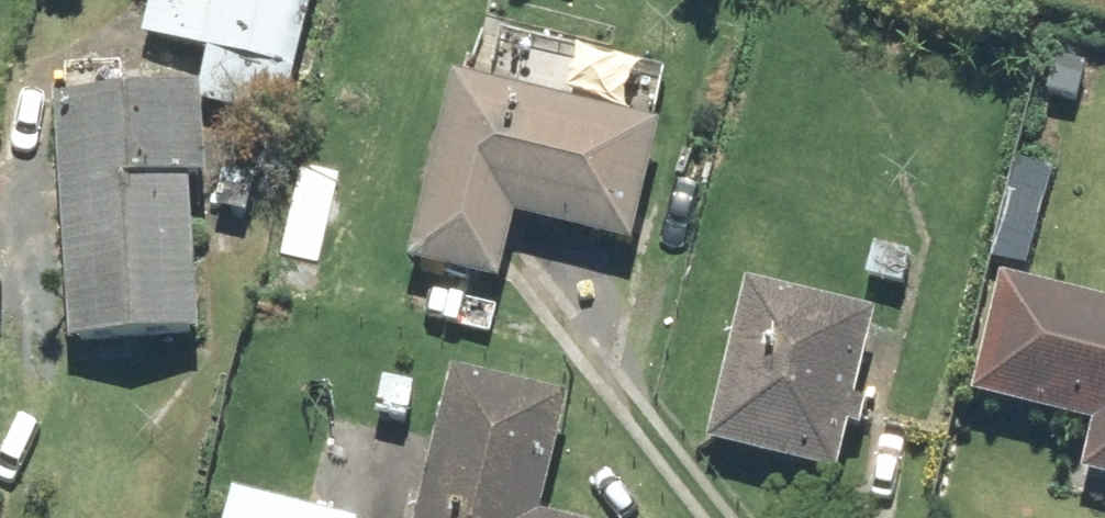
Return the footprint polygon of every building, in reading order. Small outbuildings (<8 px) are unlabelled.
[(143,36),(222,58),(212,94),(288,114),(319,0),(153,0),(143,36)] [(505,283),(520,219),(636,245),(662,126),(464,82),(438,195),(423,264),(505,283)] [(203,337),(194,187),(215,185),(210,93),(167,96),(62,102),(77,345),(203,337)] [(1055,176),(1016,168),(995,261),(1035,269),(1055,176)] [(978,396),(1102,425),(1091,469),(1104,473),(1104,306),(1005,282),(978,396)] [(883,316),(756,284),(717,438),(844,471),(883,316)] [(457,375),(422,517),(562,517),(547,514),(574,404),(457,375)] [(236,488),(229,517),(350,517),(236,488)]
